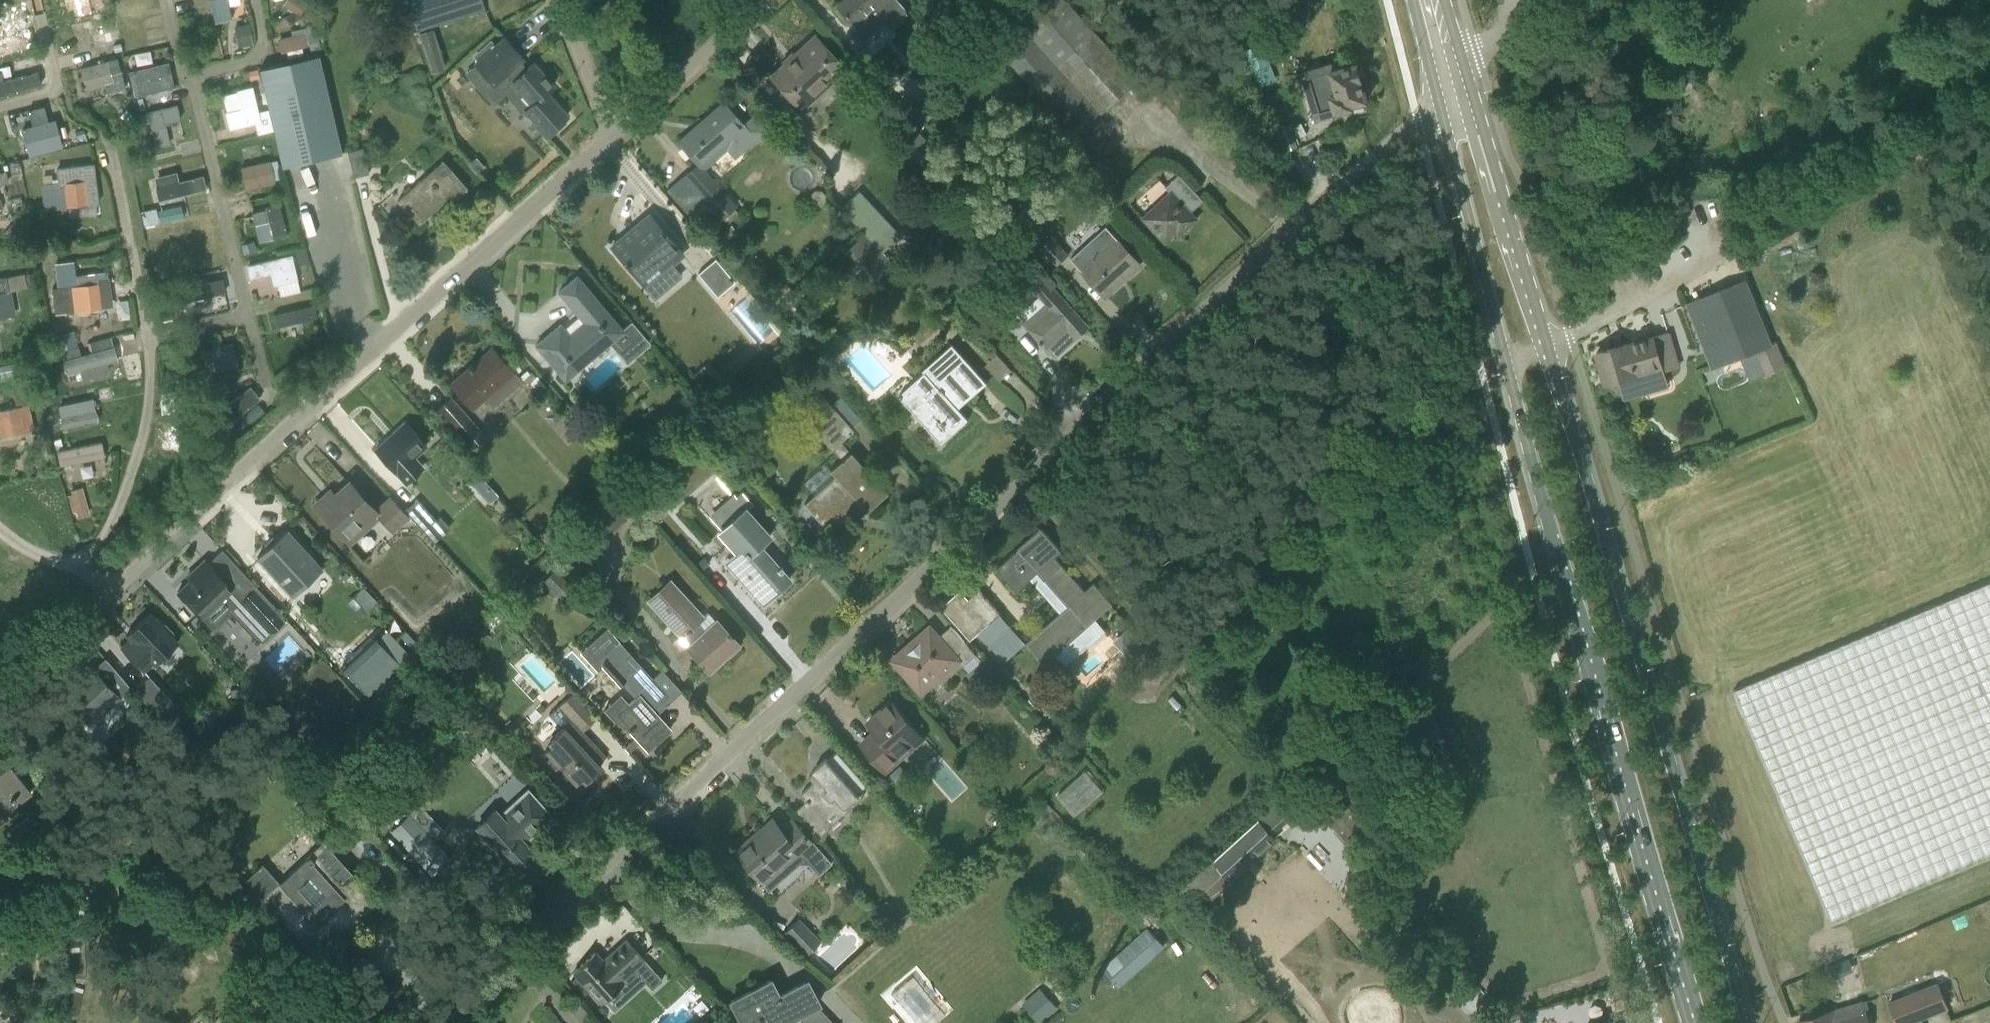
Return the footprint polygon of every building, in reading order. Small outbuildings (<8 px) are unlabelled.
[(64,15),(74,14),(71,0),(61,0),(64,15)] [(76,18),(90,15),(87,0),(73,0),(76,18)] [(95,10),(105,9),(103,0),(93,0),(95,10)] [(215,23),(231,19),(227,0),(210,0),(215,23)] [(302,0),(290,0),(286,7),(300,16),(308,4),(302,0)] [(419,30),(485,9),(482,0),(410,0),(419,30)] [(836,5),(851,22),(847,25),(861,41),(883,21),(890,29),(908,14),(896,0),(843,0),(836,5)] [(1032,83),(1057,60),(1106,112),(1142,78),(1072,4),(1011,61),(1032,83)] [(0,18),(0,57),(24,51),(26,51),(17,14),(6,16),(0,18)] [(116,25),(115,17),(95,19),(96,28),(116,25)] [(249,24),(238,26),(242,47),(253,45),(249,24)] [(304,32),(277,39),(281,53),(308,46),(304,32)] [(317,33),(307,36),(309,44),(311,53),(321,51),(320,43),(317,33)] [(772,75),(770,77),(802,111),(829,86),(846,70),(815,36),(784,64),(772,75)] [(524,110),(524,111),(546,135),(556,126),(559,129),(566,123),(563,120),(567,117),(546,93),(554,87),(533,64),(523,73),(517,65),(524,58),(505,38),(476,64),(494,85),(508,72),(515,80),(513,82),(532,104),(525,110),(525,109),(524,110)] [(937,39),(918,60),(937,77),(956,56),(937,39)] [(319,55),(259,69),(269,110),(274,130),(283,167),(342,153),(319,55)] [(108,61),(80,68),(86,91),(105,86),(107,94),(125,89),(117,58),(108,61)] [(1304,73),(1317,118),(1354,108),(1357,120),(1372,115),(1361,77),(1364,76),(1361,66),(1358,67),(1357,63),(1339,69),(1337,62),(1335,62),(1336,63),(1304,73)] [(126,73),(132,98),(173,87),(167,63),(126,73)] [(250,80),(260,78),(258,69),(248,71),(250,80)] [(38,72),(0,83),(0,96),(41,85),(38,72)] [(1261,82),(1272,111),(1287,105),(1275,76),(1261,82)] [(228,115),(226,115),(230,129),(255,123),(258,134),(273,131),(268,110),(259,112),(252,87),(238,91),(238,92),(243,111),(228,115)] [(678,142),(698,164),(704,171),(728,151),(735,160),(768,132),(753,116),(743,125),(724,102),(678,142)] [(1665,103),(1653,112),(1659,121),(1672,112),(1665,103)] [(177,105),(147,112),(155,148),(170,144),(165,123),(180,120),(177,105)] [(21,128),(29,157),(63,147),(55,119),(48,121),(44,106),(29,110),(33,125),(21,128)] [(127,110),(120,117),(127,124),(134,117),(127,110)] [(149,123),(147,113),(140,115),(142,125),(149,123)] [(1290,125),(1278,130),(1287,152),(1299,147),(1290,125)] [(134,135),(125,137),(128,150),(137,148),(134,135)] [(362,147),(347,151),(352,178),(369,174),(362,147)] [(486,167),(477,157),(469,164),(477,174),(486,167)] [(275,183),(270,160),(241,167),(246,190),(275,183)] [(468,188),(442,160),(398,200),(419,224),(436,209),(433,207),(440,201),(446,208),(468,188)] [(53,182),(42,184),(46,210),(47,210),(97,203),(95,186),(92,163),(56,168),(58,183),(54,183),(53,182)] [(9,183),(5,171),(0,172),(0,185),(9,183)] [(153,189),(156,202),(205,190),(201,177),(177,183),(175,173),(153,178),(156,188),(153,189)] [(1171,192),(1143,218),(1166,243),(1176,234),(1182,228),(1185,231),(1198,219),(1192,212),(1204,201),(1180,174),(1166,187),(1171,192)] [(705,200),(684,176),(668,190),(688,215),(705,200)] [(705,200),(714,210),(722,219),(735,207),(719,188),(705,200)] [(863,192),(843,210),(863,231),(884,254),(904,236),(863,192)] [(266,207),(270,222),(256,226),(260,242),(274,239),(287,235),(279,203),(266,207)] [(156,209),(141,212),(144,226),(157,223),(157,222),(159,221),(156,209)] [(663,272),(683,254),(649,215),(611,247),(628,267),(645,286),(663,272)] [(23,232),(11,224),(4,235),(16,243),(23,232)] [(1107,226),(1072,258),(1106,296),(1107,295),(1104,292),(1121,277),(1124,280),(1141,264),(1107,226)] [(1032,237),(1041,247),(1050,238),(1041,228),(1032,237)] [(54,230),(37,232),(39,243),(56,241),(54,230)] [(880,254),(861,235),(839,255),(858,275),(880,254)] [(1040,248),(1057,266),(1069,255),(1052,236),(1050,238),(1041,247),(1040,248)] [(257,251),(254,242),(242,245),(244,254),(257,251)] [(176,262),(175,262),(169,263),(172,276),(178,275),(217,266),(221,263),(219,255),(214,254),(209,245),(176,252),(176,262)] [(290,256),(246,266),(250,280),(270,275),(273,286),(278,285),(281,296),(301,291),(292,255),(290,256)] [(1034,258),(1019,272),(1040,296),(1046,303),(1024,323),(1056,359),(1078,339),(1073,334),(1086,322),(1054,287),(1057,284),(1034,258)] [(715,261),(699,275),(718,298),(735,283),(715,261)] [(56,289),(52,289),(55,313),(110,307),(107,286),(108,286),(107,278),(98,279),(75,281),(73,262),(55,264),(57,283),(58,288),(56,289)] [(47,269),(37,272),(40,282),(50,280),(47,269)] [(27,287),(26,284),(24,275),(24,273),(6,277),(9,291),(27,287)] [(34,273),(24,275),(26,284),(36,282),(34,273)] [(560,323),(536,344),(566,380),(609,344),(624,331),(641,351),(650,343),(632,321),(622,329),(577,276),(559,292),(584,321),(569,333),(560,323)] [(13,315),(8,291),(9,291),(6,277),(0,278),(0,318),(13,315)] [(181,302),(227,292),(224,279),(178,289),(181,302)] [(1776,342),(1774,343),(1748,279),(1686,304),(1711,368),(1752,352),(1762,376),(1786,367),(1776,342)] [(274,314),(277,327),(316,318),(314,305),(274,314)] [(171,306),(160,308),(162,321),(173,319),(171,306)] [(56,351),(63,350),(78,346),(74,331),(53,336),(56,351)] [(1628,344),(1597,353),(1606,384),(1621,399),(1623,399),(1618,381),(1663,368),(1664,371),(1681,366),(1670,331),(1654,336),(1628,344)] [(90,352),(62,360),(69,385),(81,382),(81,380),(107,372),(105,364),(116,361),(109,336),(87,343),(90,352)] [(327,337),(318,337),(318,346),(327,346),(327,337)] [(231,345),(202,351),(207,374),(236,368),(231,345)] [(931,380),(906,403),(913,410),(942,443),(969,419),(956,406),(971,392),(974,389),(983,381),(985,380),(953,345),(923,371),(925,373),(931,380)] [(470,368),(451,384),(472,408),(484,397),(494,407),(522,382),(519,378),(512,371),(492,348),(473,365),(472,363),(468,366),(470,368)] [(23,362),(0,366),(0,370),(2,378),(25,373),(23,362)] [(164,390),(160,390),(161,413),(176,412),(188,412),(185,370),(162,371),(164,390)] [(208,381),(197,385),(201,395),(211,392),(208,381)] [(0,411),(0,435),(1,435),(32,429),(27,405),(23,386),(10,389),(15,407),(0,411)] [(815,387),(794,405),(831,447),(842,459),(850,452),(839,440),(852,428),(851,427),(831,405),(815,387)] [(206,410),(212,417),(209,420),(218,431),(258,400),(249,388),(226,406),(220,398),(206,410)] [(451,398),(439,408),(452,423),(463,413),(451,398)] [(692,415),(703,407),(698,401),(688,409),(692,415)] [(75,402),(57,406),(62,430),(97,423),(94,410),(78,414),(75,402)] [(42,406),(44,414),(51,412),(49,404),(42,406)] [(465,413),(451,425),(472,448),(485,436),(465,413)] [(55,420),(52,420),(45,421),(48,433),(57,431),(55,420)] [(375,449),(398,475),(405,484),(424,467),(416,458),(427,448),(404,422),(393,433),(394,434),(377,448),(375,449)] [(153,447),(176,450),(176,445),(193,447),(194,431),(156,427),(153,447)] [(101,442),(57,451),(60,466),(104,457),(101,442)] [(887,493),(850,452),(842,459),(832,469),(837,474),(804,505),(827,531),(833,526),(833,525),(858,502),(866,511),(887,493)] [(311,504),(349,546),(359,537),(355,531),(360,526),(358,523),(373,510),(349,482),(328,500),(322,494),(311,504)] [(71,494),(68,495),(73,512),(76,511),(78,518),(89,515),(82,491),(71,494)] [(758,544),(768,535),(746,508),(751,503),(741,493),(736,498),(733,494),(708,516),(721,530),(716,534),(739,561),(731,568),(763,603),(789,580),(782,571),(784,569),(781,566),(779,568),(758,544)] [(390,495),(374,510),(377,514),(376,515),(379,519),(382,522),(393,534),(411,518),(405,511),(403,509),(400,505),(390,495)] [(417,499),(405,511),(411,518),(423,531),(435,519),(417,499)] [(565,540),(575,531),(567,522),(557,531),(565,540)] [(1069,606),(1027,643),(1028,644),(1046,664),(1114,604),(1095,583),(1086,591),(1056,557),(1062,551),(1062,550),(1053,541),(1053,540),(1043,529),(1042,528),(1018,549),(1019,550),(998,568),(997,568),(1017,591),(1039,572),(1069,606)] [(257,556),(291,595),(321,568),(287,529),(257,556)] [(552,549),(558,542),(545,529),(539,535),(552,549)] [(189,581),(178,592),(201,617),(212,629),(230,612),(255,639),(263,642),(272,634),(241,601),(242,600),(231,589),(232,588),(208,563),(205,560),(194,570),(197,574),(189,581)] [(574,587),(556,569),(545,581),(563,598),(574,587)] [(1734,690),(1832,922),(1989,856),(1989,582),(1902,619),(1734,690)] [(668,585),(648,604),(709,671),(738,645),(730,636),(732,635),(729,631),(727,633),(718,623),(709,631),(668,585)] [(285,622),(278,614),(254,589),(242,600),(241,601),(272,634),(285,622)] [(961,590),(942,608),(972,640),(1001,613),(980,589),(969,599),(961,590)] [(156,665),(177,643),(171,637),(173,635),(173,632),(165,624),(162,624),(160,626),(148,613),(131,630),(136,635),(121,649),(143,671),(153,662),(156,665)] [(909,651),(895,663),(915,686),(925,677),(933,686),(961,662),(964,666),(977,654),(952,626),(951,627),(940,636),(934,629),(926,635),(920,641),(918,638),(910,645),(906,648),(909,651)] [(1133,664),(1149,650),(1130,628),(1114,642),(1133,664)] [(375,637),(342,667),(367,695),(400,664),(375,637)] [(607,659),(601,665),(620,686),(622,684),(626,680),(639,693),(635,697),(629,703),(616,715),(629,730),(636,737),(640,742),(642,744),(647,750),(662,737),(658,732),(666,724),(652,709),(667,695),(666,694),(665,696),(619,645),(606,658),(607,659)] [(478,675),(456,652),(442,665),(464,689),(478,675)] [(114,696),(118,700),(131,687),(107,660),(94,671),(91,668),(63,695),(87,720),(114,696)] [(179,709),(149,676),(134,690),(163,723),(179,709)] [(230,689),(231,697),(239,696),(238,688),(230,689)] [(554,735),(546,743),(549,746),(551,748),(547,752),(576,784),(589,773),(592,776),(599,769),(601,768),(598,764),(606,756),(583,732),(597,718),(572,692),(558,706),(559,706),(550,714),(563,727),(554,735)] [(866,740),(862,744),(886,770),(903,754),(899,749),(919,731),(892,701),(868,723),(876,732),(866,740)] [(829,828),(851,807),(863,796),(860,792),(868,785),(838,752),(829,760),(827,758),(815,769),(815,772),(818,776),(813,781),(814,782),(802,793),(805,797),(804,798),(807,802),(796,812),(821,841),(832,832),(829,828)] [(8,818),(5,814),(31,794),(2,755),(1,754),(0,754),(1,756),(0,757),(0,824),(8,818)] [(299,772),(304,761),(293,757),(288,768),(299,772)] [(1062,767),(1057,761),(1051,761),(1046,765),(1045,772),(1050,777),(1056,778),(1061,774),(1062,767)] [(901,765),(890,775),(892,777),(898,783),(908,775),(908,774),(901,765)] [(476,826),(486,836),(490,840),(512,865),(530,849),(525,844),(554,817),(528,788),(500,813),(495,808),(476,826)] [(1323,816),(1355,855),(1375,838),(1343,800),(1323,816)] [(409,814),(390,832),(415,859),(434,841),(409,814)] [(997,814),(997,825),(1006,825),(1006,814),(997,814)] [(763,835),(741,854),(766,883),(804,851),(815,842),(794,818),(787,825),(784,828),(783,829),(773,818),(763,828),(759,830),(763,835)] [(1214,859),(1176,894),(1181,899),(1196,916),(1233,881),(1232,879),(1276,840),(1272,835),(1258,820),(1214,860),(1214,859)] [(279,882),(262,897),(312,951),(346,920),(351,925),(356,920),(376,902),(323,842),(279,882)] [(887,900),(880,907),(887,915),(894,908),(887,900)] [(799,918),(783,933),(805,956),(821,941),(799,918)] [(1102,970),(1118,987),(1165,945),(1149,928),(1102,970)] [(595,952),(574,971),(602,1003),(605,1000),(623,984),(620,980),(633,969),(646,983),(652,990),(663,980),(644,959),(627,940),(603,961),(595,952)] [(817,1006),(819,1005),(807,981),(779,995),(770,980),(730,1001),(742,1022),(784,1022),(797,1016),(804,1022),(833,1022),(817,1006)] [(1947,1007),(1937,983),(1889,1003),(1898,1022),(1909,1022),(1947,1007)] [(70,988),(63,1012),(74,1015),(81,991),(70,988)] [(1041,989),(1023,1005),(1039,1022),(1057,1007),(1041,989)] [(1863,1002),(1835,1010),(1801,1020),(1801,1019),(1800,1020),(1800,1021),(1801,1021),(1801,1022),(1869,1022),(1863,1002)]
